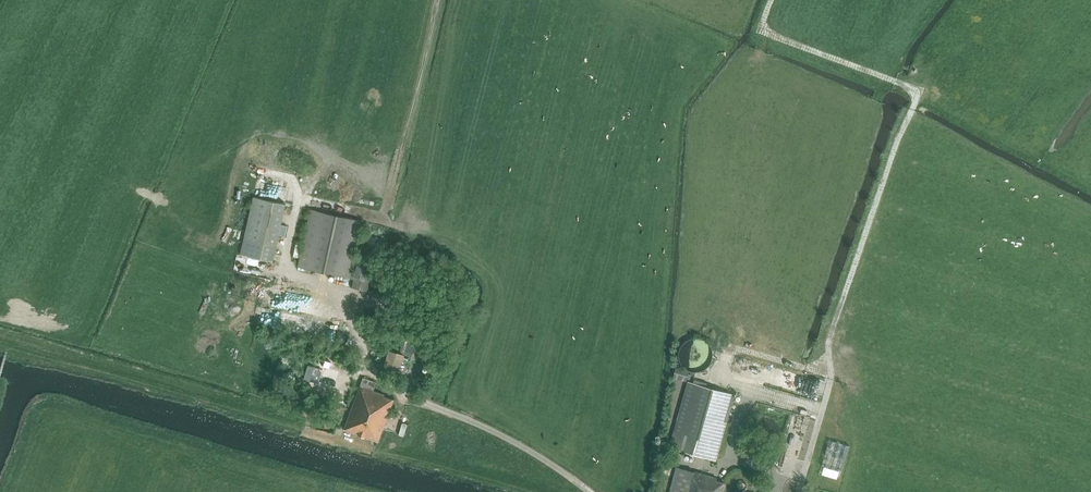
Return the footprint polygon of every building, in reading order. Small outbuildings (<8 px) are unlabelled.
[(286,204),(254,197),(245,239),(242,253),(272,260),(276,247),(286,204)] [(352,287),(367,291),(374,257),(360,254),(358,260),(355,259),(363,221),(311,210),(299,267),(354,279),(352,287)] [(712,358),(712,351),(710,345),(704,340),(696,338),(691,339),(685,341),(681,346),(679,352),(679,357),(681,363),(684,368),(687,369),(687,370),(692,371),(698,371),(704,369),(709,365),(712,358)] [(403,339),(400,349),(412,353),(416,343),(403,339)] [(389,349),(382,369),(397,374),(404,355),(389,349)] [(331,362),(325,360),(323,366),(329,368),(331,362)] [(313,366),(308,365),(303,380),(309,381),(313,366)] [(675,366),(672,376),(686,380),(687,378),(689,379),(691,373),(688,372),(689,371),(675,366)] [(363,378),(360,386),(344,429),(378,441),(393,400),(392,400),(384,397),(384,395),(373,391),(376,383),(363,378)] [(734,394),(688,382),(670,446),(715,459),(734,394)] [(829,440),(821,465),(841,471),(849,446),(829,440)] [(725,483),(716,480),(716,478),(676,468),(670,491),(723,491),(725,483)]
